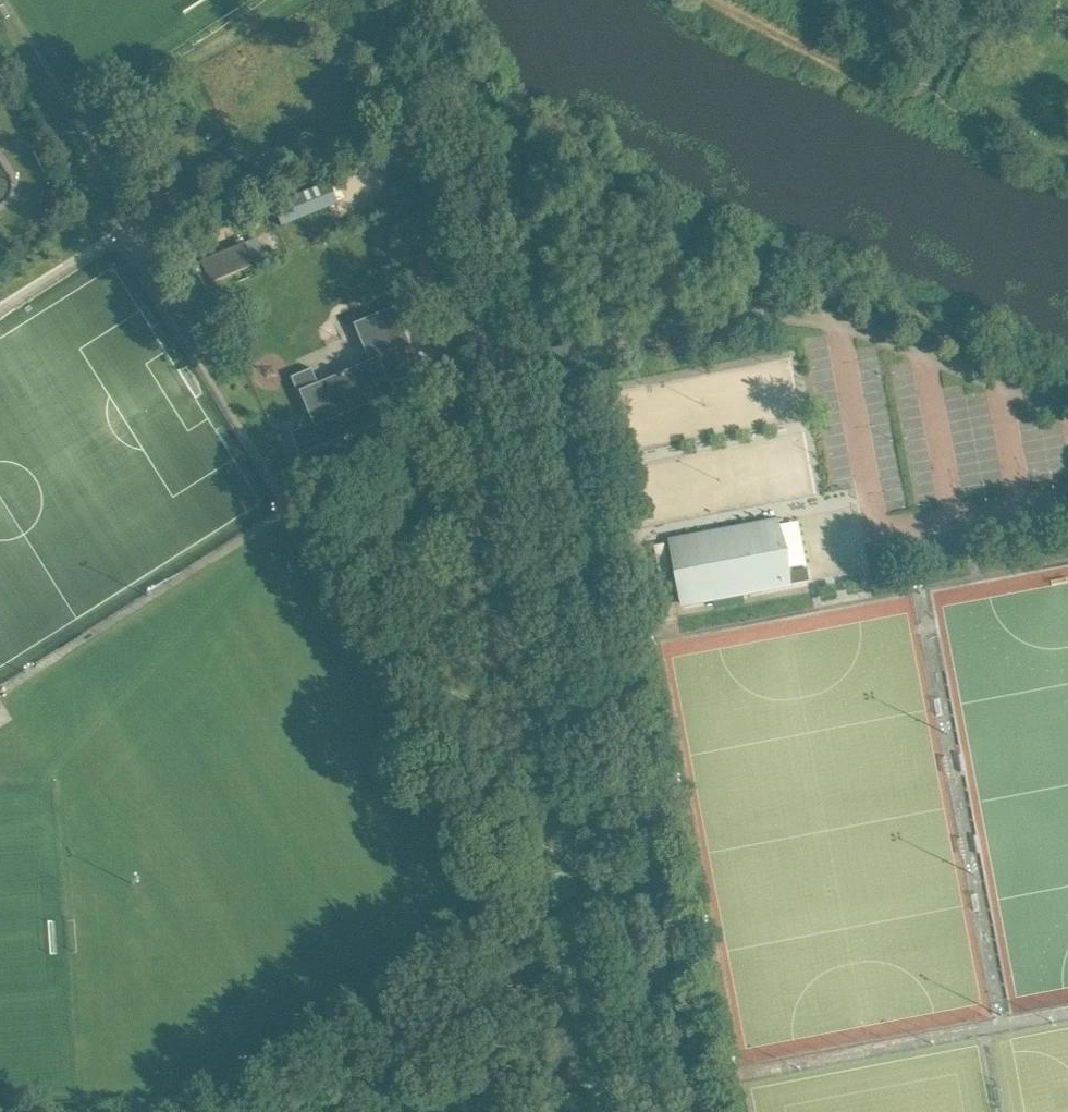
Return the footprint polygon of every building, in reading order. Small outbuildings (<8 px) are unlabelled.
[(337,203),(336,200),(330,185),(329,182),(286,199),(271,204),(280,226),(336,203),(337,203)] [(244,242),(200,261),(209,283),(253,264),(244,242)] [(422,371),(407,337),(395,307),(355,324),(371,363),(319,385),(312,369),(292,377),(306,411),(314,408),(320,421),(292,433),(301,455),(380,422),(371,401),(389,394),(386,387),(422,371)] [(438,467),(417,471),(420,483),(440,479),(438,467)] [(776,520),(672,540),(684,605),(810,581),(808,568),(792,571),(782,548),(776,520)]
